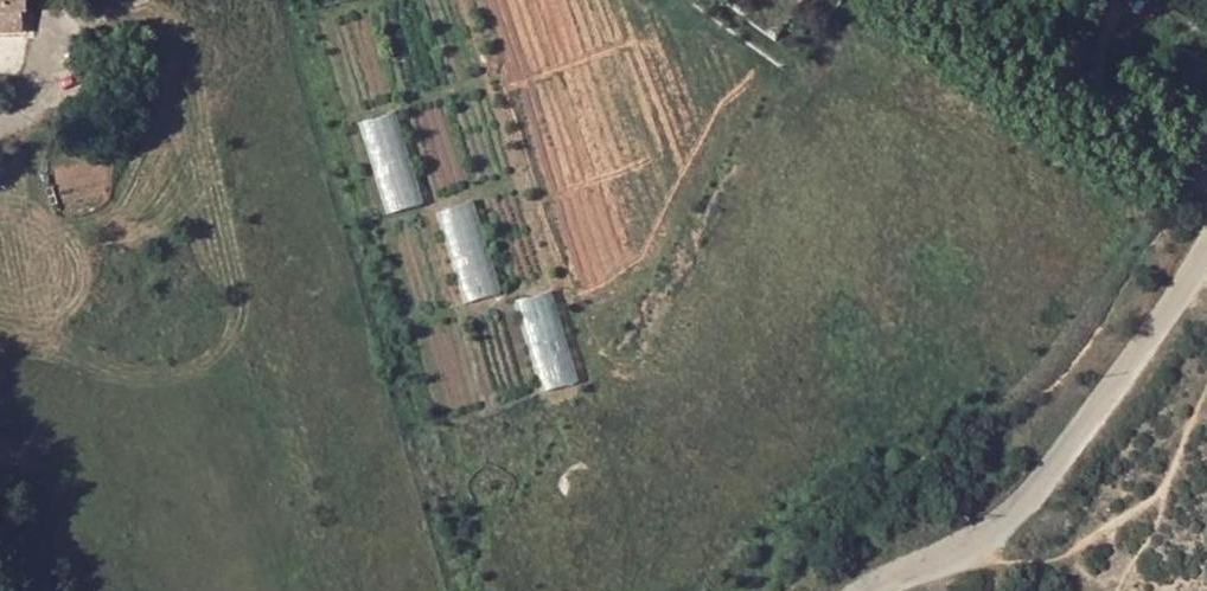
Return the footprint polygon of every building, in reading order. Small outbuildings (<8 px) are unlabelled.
[(22,9),(20,0),(0,0),(0,10),(22,9)] [(22,32),(22,9),(0,10),(0,32),(22,32)] [(408,112),(370,119),(387,211),(424,205),(408,112)] [(479,200),(442,211),(471,302),(507,291),(479,200)] [(557,289),(520,300),(548,392),(585,380),(557,289)]
